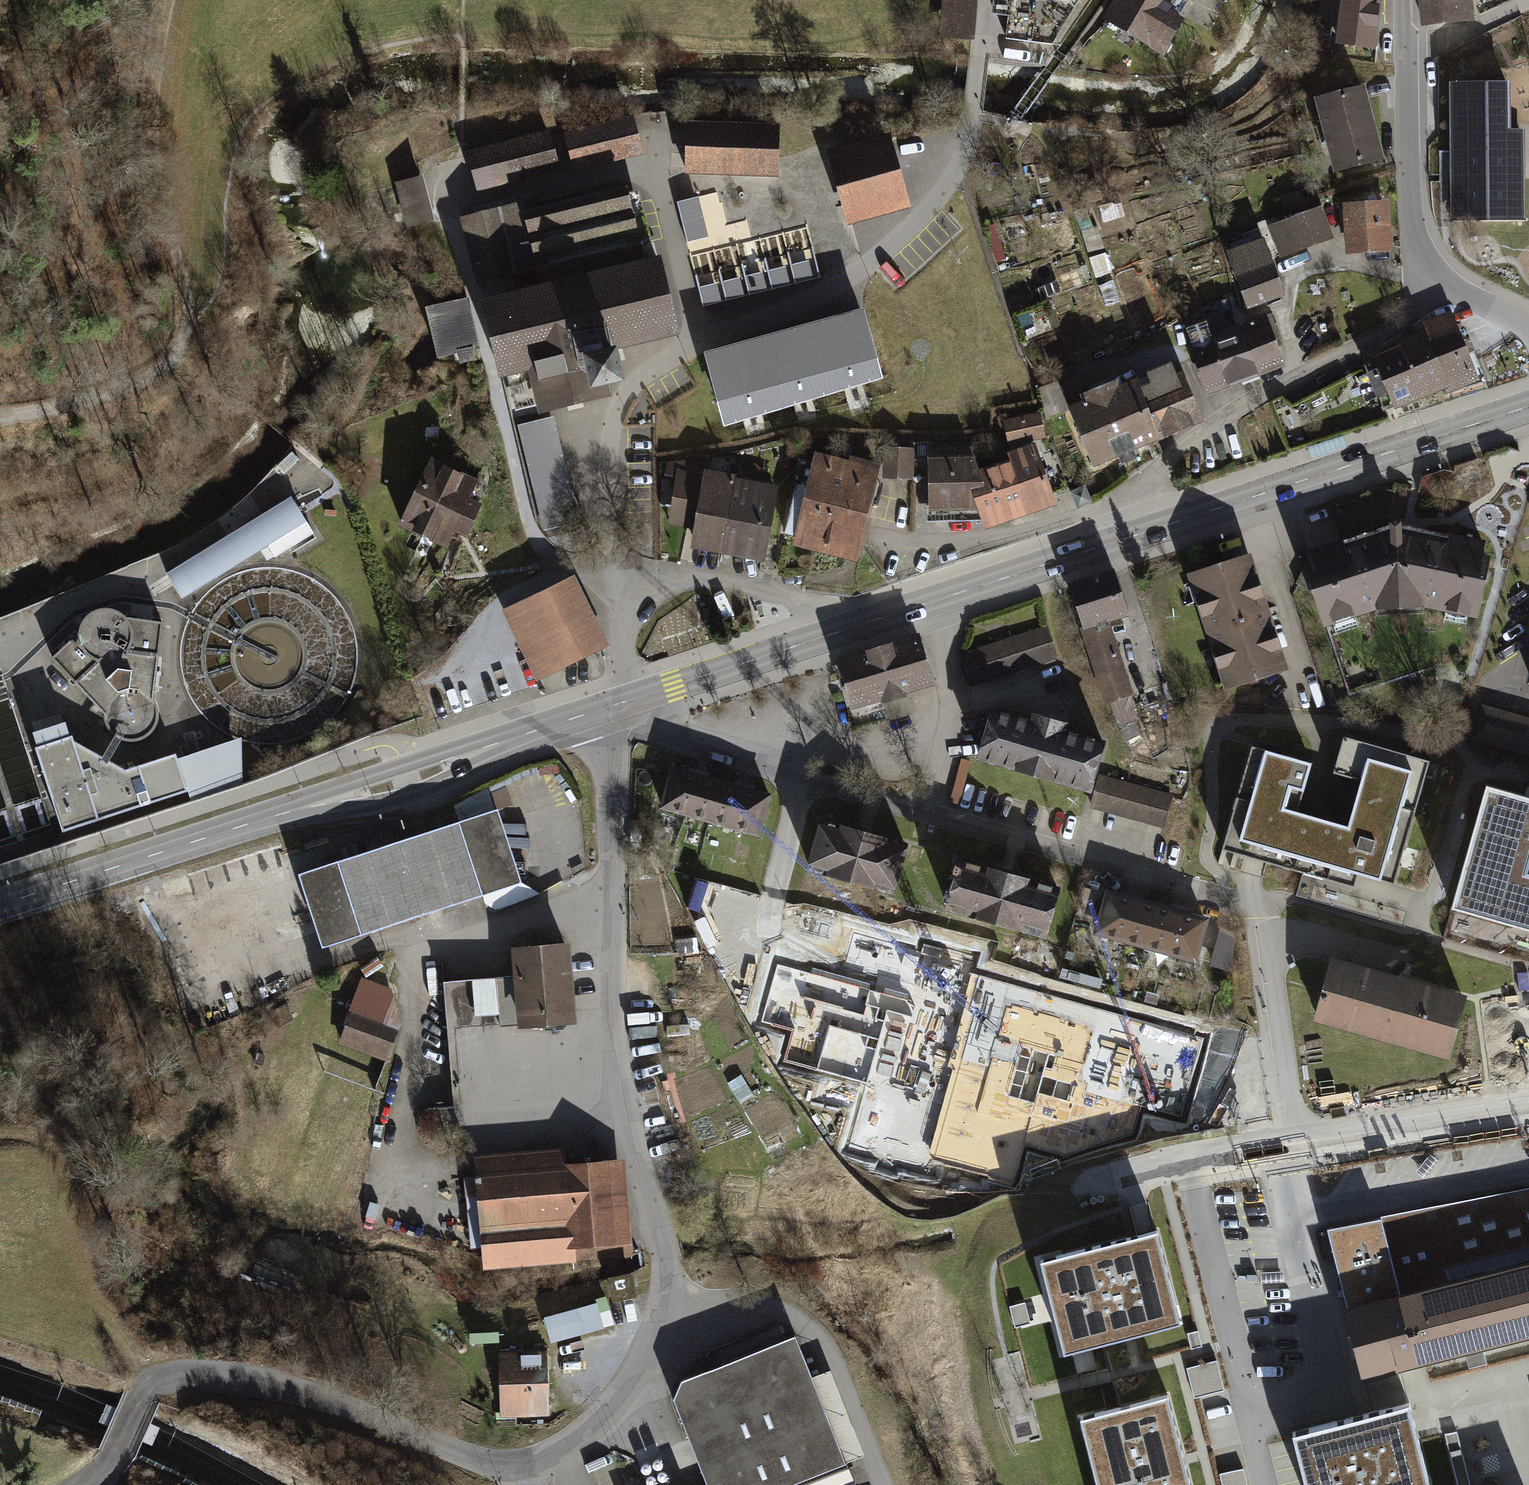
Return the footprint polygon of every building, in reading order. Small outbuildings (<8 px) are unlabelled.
[(1102,19),(1163,56),(1185,21),(1169,11),(1176,0),(1114,0),(1102,19)] [(1335,43),(1375,48),(1381,0),(1341,0),(1335,43)] [(1429,25),(1475,20),(1473,0),(1426,0),(1429,25)] [(1481,13),(1496,7),(1495,0),(1479,0),(1481,13)] [(1507,84),(1452,84),(1453,219),(1458,219),(1522,218),(1521,171),(1520,171),(1519,131),(1507,131),(1507,84)] [(1364,86),(1314,98),(1333,172),(1383,160),(1364,86)] [(634,115),(565,133),(574,170),(643,152),(634,115)] [(782,132),(682,125),(679,168),(779,175),(782,132)] [(549,131),(465,152),(474,191),(559,169),(549,131)] [(890,134),(827,152),(848,224),(911,206),(890,134)] [(422,173),(394,181),(406,225),(434,217),(422,173)] [(534,200),(461,218),(500,378),(528,371),(538,413),(614,395),(611,385),(625,382),(617,348),(679,333),(661,258),(647,261),(629,187),(537,209),(534,200)] [(1300,190),(1279,198),(1284,212),(1306,204),(1300,190)] [(697,197),(677,203),(688,241),(708,236),(697,197)] [(1389,202),(1343,204),(1347,255),(1393,252),(1389,202)] [(1322,207),(1287,219),(1299,251),(1333,239),(1322,207)] [(1299,251),(1287,219),(1268,226),(1280,258),(1299,251)] [(994,224),(985,227),(997,261),(1006,258),(994,224)] [(1265,238),(1227,252),(1248,309),(1286,295),(1265,238)] [(808,261),(791,265),(796,283),(813,279),(808,261)] [(786,267),(769,271),(773,289),(790,285),(786,267)] [(762,272),(745,276),(750,294),(767,290),(762,272)] [(739,278),(723,282),(727,300),(744,296),(739,278)] [(716,284),(699,288),(704,306),(721,302),(716,284)] [(468,298),(425,309),(438,359),(454,355),(457,366),(476,362),(473,350),(480,348),(468,298)] [(1257,375),(1240,327),(1239,324),(1230,327),(1223,309),(1204,316),(1205,321),(1228,385),(1257,375)] [(1419,326),(1425,337),(1415,341),(1370,360),(1366,362),(1382,409),(1443,384),(1447,391),(1449,390),(1452,394),(1485,380),(1474,351),(1468,353),(1452,311),(1437,317),(1419,326)] [(1265,313),(1251,318),(1252,323),(1240,327),(1257,375),(1284,366),(1265,313)] [(863,316),(709,357),(725,416),(879,375),(863,316)] [(1048,318),(1036,322),(1040,336),(1052,332),(1048,318)] [(1228,385),(1205,321),(1185,328),(1207,392),(1228,385)] [(1147,375),(1139,378),(1163,439),(1204,423),(1183,370),(1175,373),(1171,363),(1146,373),(1147,375)] [(1083,402),(1068,408),(1093,467),(1163,439),(1139,378),(1119,386),(1117,380),(1080,395),(1083,402)] [(1040,413),(1003,420),(1008,445),(1045,437),(1040,413)] [(550,417),(518,425),(546,528),(578,520),(550,417)] [(1054,499),(1035,443),(1008,453),(976,459),(932,460),(931,510),(952,510),(977,509),(983,525),(1014,513),(1044,502),(1054,499)] [(913,448),(884,447),(883,478),(912,479),(913,448)] [(817,553),(840,458),(815,452),(813,462),(799,458),(793,483),(806,486),(791,547),(817,553)] [(840,458),(817,553),(855,562),(880,463),(850,456),(849,461),(840,458)] [(477,480),(431,459),(400,527),(446,548),(452,534),(453,532),(467,538),(483,504),(469,498),(477,480)] [(668,474),(686,476),(701,479),(702,474),(704,459),(669,465),(668,474)] [(702,474),(701,479),(686,476),(679,512),(691,515),(700,517),(695,543),(729,550),(762,556),(776,489),(702,474)] [(1085,486),(1070,493),(1078,509),(1093,502),(1085,486)] [(285,500),(163,574),(179,601),(301,528),(285,500)] [(1312,590),(1322,630),(1377,611),(1424,609),(1479,620),(1492,558),(1484,557),(1487,542),(1401,529),(1401,524),(1390,524),(1390,530),(1344,546),(1342,541),(1309,553),(1296,581),(1312,590)] [(1248,563),(1193,581),(1227,684),(1282,666),(1264,613),(1248,563)] [(1129,698),(1132,697),(1108,624),(1129,617),(1115,573),(1068,587),(1105,706),(1111,704),(1129,698)] [(605,646),(572,578),(504,611),(537,680),(554,671),(605,646)] [(155,701),(153,698),(163,622),(125,618),(124,618),(116,611),(105,608),(94,611),(88,616),(86,617),(85,618),(80,628),(80,633),(53,657),(105,714),(108,726),(114,733),(115,734),(115,735),(126,740),(138,740),(141,738),(149,734),(155,726),(156,725),(157,721),(158,713),(155,701)] [(1046,627),(960,657),(971,688),(1057,658),(1046,627)] [(933,683),(920,638),(839,660),(845,682),(852,706),(881,698),(882,702),(908,695),(907,690),(933,683)] [(1473,740),(1528,755),(1528,719),(1483,706),(1473,740)] [(1031,721),(994,710),(981,758),(1091,789),(1104,741),(1068,731),(1069,725),(1050,720),(1033,715),(1031,721)] [(71,738),(36,750),(65,833),(187,792),(176,756),(125,771),(71,738)] [(1310,766),(1250,748),(1220,850),(1328,881),(1353,889),(1357,873),(1362,875),(1391,883),(1426,763),(1341,738),(1330,774),(1361,783),(1348,830),(1296,815),(1310,766)] [(971,762),(961,759),(949,800),(959,803),(971,762)] [(692,772),(672,766),(661,809),(758,837),(770,795),(749,789),(740,786),(702,775),(692,772)] [(1174,796),(1099,775),(1090,808),(1165,829),(1174,796)] [(454,806),(461,825),(495,813),(487,788),(454,806)] [(1489,794),(1456,915),(1528,934),(1528,805),(1489,794)] [(461,825),(300,878),(324,950),(522,885),(498,813),(495,813),(461,825)] [(864,835),(823,823),(810,869),(890,892),(903,846),(864,835)] [(1007,875),(960,862),(947,907),(1046,935),(1059,890),(1007,875)] [(1202,920),(1177,913),(1135,901),(1111,895),(1099,935),(1191,960),(1202,920)] [(967,991),(975,956),(799,915),(791,950),(967,991)] [(1220,929),(1209,966),(1232,973),(1235,933),(1220,929)] [(571,947),(514,951),(516,976),(497,978),(501,1028),(519,1027),(520,1031),(547,1029),(577,1027),(571,947)] [(1450,1054),(1466,1000),(1405,982),(1336,962),(1320,1017),(1450,1054)] [(391,990),(362,979),(339,1044),(388,1061),(401,1025),(391,990)] [(1146,996),(1144,1002),(1156,1005),(1158,999),(1146,996)] [(840,1004),(821,1083),(947,1113),(966,1034),(840,1004)] [(1023,1027),(1008,1109),(1135,1132),(1150,1051),(1023,1027)] [(565,1147),(476,1154),(477,1174),(483,1245),(485,1265),(634,1253),(626,1155),(566,1159),(565,1147)] [(483,1245),(477,1174),(464,1175),(467,1209),(471,1246),(483,1245)] [(1324,1227),(1362,1373),(1528,1331),(1528,1187),(1324,1227)] [(1158,1234),(1041,1263),(1064,1355),(1131,1338),(1180,1326),(1158,1234)] [(597,1300),(544,1315),(551,1341),(604,1325),(597,1300)] [(1026,1301),(1010,1305),(1015,1325),(1032,1321),(1026,1301)] [(1197,1328),(1186,1330),(1190,1347),(1201,1345),(1197,1328)] [(672,1398),(708,1484),(855,1484),(793,1332),(683,1377),(672,1398)] [(499,1351),(501,1417),(550,1415),(548,1349),(499,1351)] [(1217,1358),(1186,1365),(1194,1396),(1224,1389),(1217,1358)] [(1082,1415),(1099,1484),(1191,1484),(1187,1468),(1168,1393),(1082,1415)] [(1295,1433),(1308,1484),(1431,1484),(1418,1433),(1411,1404),(1295,1433)] [(1445,1431),(1459,1484),(1471,1484),(1456,1428),(1445,1431)] [(1220,1474),(1223,1484),(1249,1484),(1244,1467),(1220,1474)]
